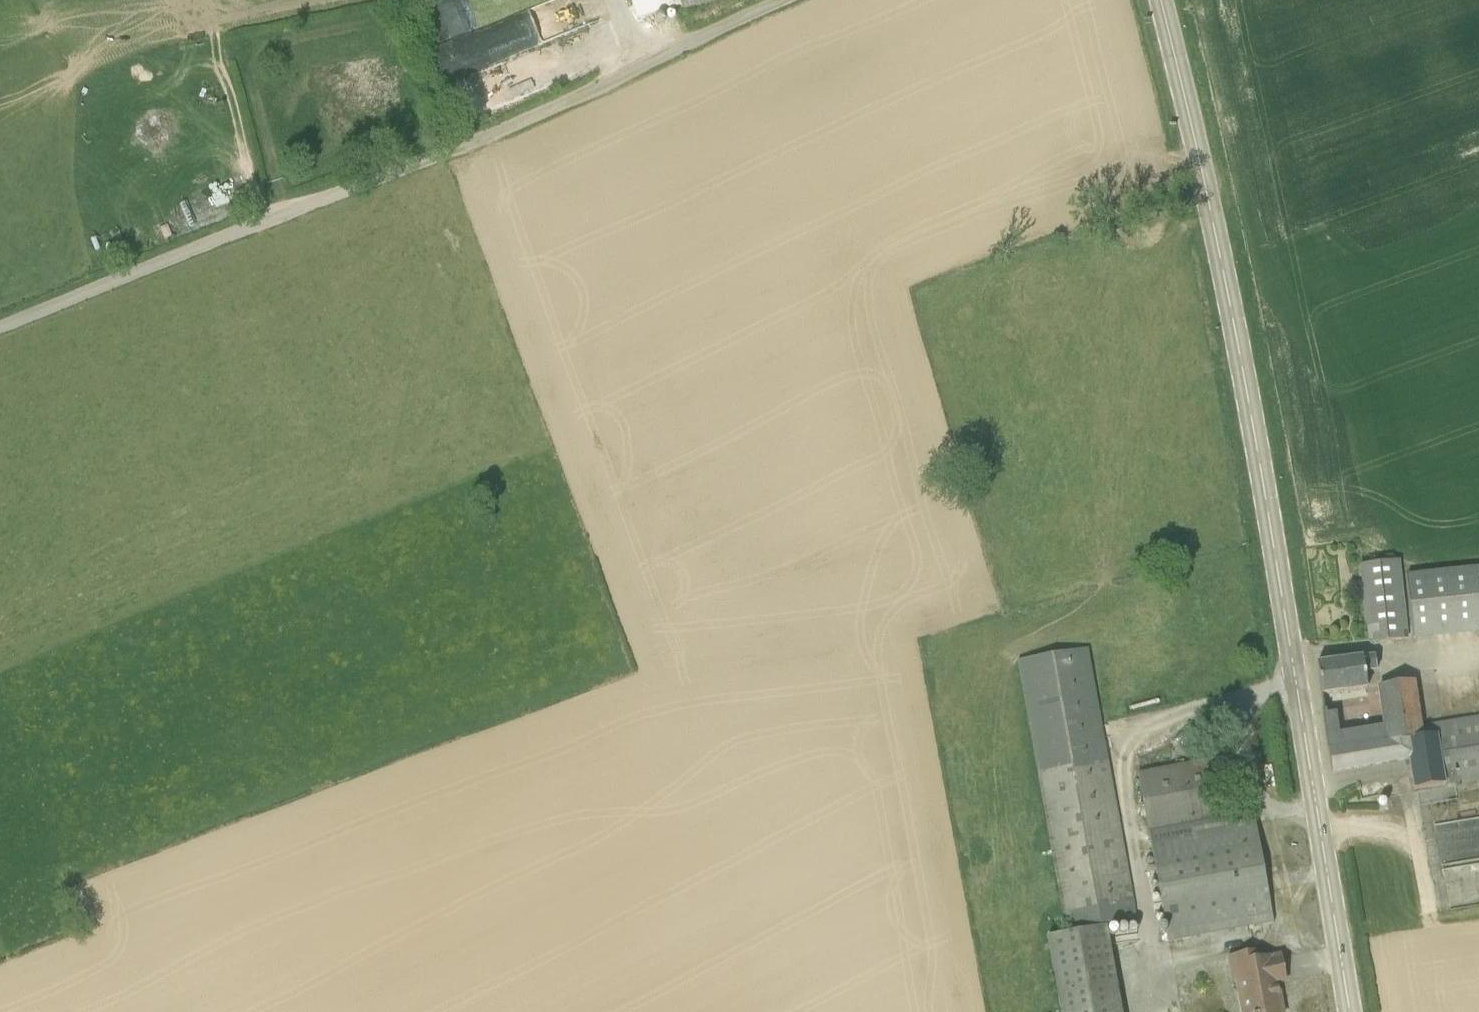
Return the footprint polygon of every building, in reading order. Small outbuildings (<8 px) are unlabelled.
[(684,10),(713,0),(681,0),(684,10)] [(1370,643),(1408,638),(1398,560),(1361,564),(1370,643)] [(1478,631),(1478,568),(1406,576),(1413,638),(1478,631)] [(1011,663),(1063,904),(1131,889),(1079,648),(1011,663)] [(1365,672),(1376,670),(1374,656),(1316,664),(1318,679),(1320,695),(1367,688),(1365,672)] [(1410,761),(1414,788),(1445,784),(1478,778),(1478,717),(1421,726),(1413,681),(1380,686),(1386,726),(1339,733),(1336,712),(1327,714),(1326,710),(1321,711),(1327,751),(1328,750),(1332,772),(1410,761)] [(1219,757),(1137,771),(1167,941),(1268,923),(1250,817),(1230,821),(1219,757)] [(1438,821),(1443,859),(1478,854),(1478,815),(1438,821)] [(1058,940),(1069,1011),(1130,1011),(1119,931),(1058,940)] [(1231,949),(1240,1011),(1286,1011),(1275,942),(1231,949)]
